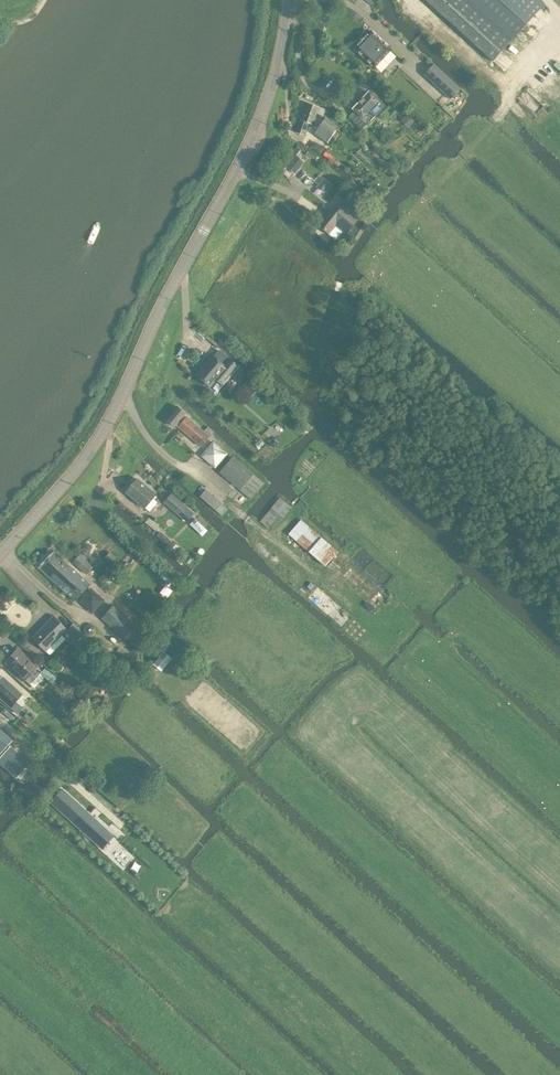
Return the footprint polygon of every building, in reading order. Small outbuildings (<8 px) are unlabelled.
[(512,40),(544,4),(539,0),(426,0),(493,61),(512,40)] [(361,55),(375,67),(389,50),(375,38),(361,55)] [(543,67),(559,82),(559,49),(543,67)] [(424,74),(450,99),(460,89),(434,64),(424,74)] [(352,109),(354,111),(349,116),(363,129),(368,124),(362,118),(369,111),(375,116),(385,106),(379,101),(368,91),(352,109)] [(306,102),(295,132),(304,135),(308,123),(311,124),(312,123),(313,123),(315,122),(316,121),(316,120),(316,119),(315,118),(314,117),(316,113),(323,116),(325,109),(318,106),(318,107),(306,102)] [(313,133),(327,143),(338,127),(324,118),(313,133)] [(295,145),(274,168),(280,173),(286,166),(287,167),(294,173),(304,162),(296,155),(300,149),(295,145)] [(323,177),(318,183),(326,189),(331,183),(323,177)] [(331,207),(317,224),(329,234),(335,239),(342,230),(346,234),(352,238),(354,240),(359,232),(364,222),(359,218),(360,218),(344,204),(337,213),(331,207)] [(211,355),(195,374),(210,387),(215,380),(222,386),(234,372),(239,366),(219,349),(213,357),(211,355)] [(249,389),(260,398),(266,391),(262,387),(250,377),(245,383),(250,387),(249,389)] [(186,417),(184,415),(185,413),(177,406),(166,419),(174,427),(176,425),(201,446),(210,436),(214,432),(208,426),(204,431),(186,416),(186,417)] [(227,453),(213,441),(200,456),(215,468),(227,453)] [(219,472),(236,486),(251,499),(264,484),(232,457),(219,472)] [(156,494),(137,478),(125,492),(144,508),(156,494)] [(221,503),(206,490),(200,496),(215,510),(221,503)] [(163,502),(178,515),(186,506),(171,493),(163,502)] [(291,507),(280,497),(260,522),(268,528),(277,518),(280,520),(291,507)] [(228,509),(221,504),(215,510),(222,516),(228,509)] [(338,552),(322,537),(321,537),(301,519),(288,534),(308,552),(309,552),(325,566),(338,552)] [(39,568),(50,578),(65,561),(54,551),(39,568)] [(81,552),(72,562),(86,574),(93,567),(85,559),(87,557),(81,552)] [(109,552),(105,557),(113,565),(118,559),(109,552)] [(50,578),(62,589),(62,593),(65,595),(68,594),(75,601),(90,584),(65,561),(50,578)] [(104,600),(91,589),(80,602),(93,614),(104,600)] [(125,640),(136,627),(113,605),(101,618),(125,640)] [(74,647),(79,642),(82,639),(90,648),(95,643),(85,634),(74,623),(67,630),(54,616),(32,637),(46,651),(62,635),(74,647)] [(145,641),(139,635),(131,644),(138,650),(145,641)] [(25,680),(30,685),(40,674),(45,678),(48,674),(43,670),(41,672),(37,667),(18,648),(5,662),(25,680)] [(5,674),(0,679),(0,694),(12,705),(24,692),(5,674)] [(6,748),(13,741),(0,729),(0,754),(6,748)] [(61,788),(49,800),(100,847),(112,835),(61,788)]
